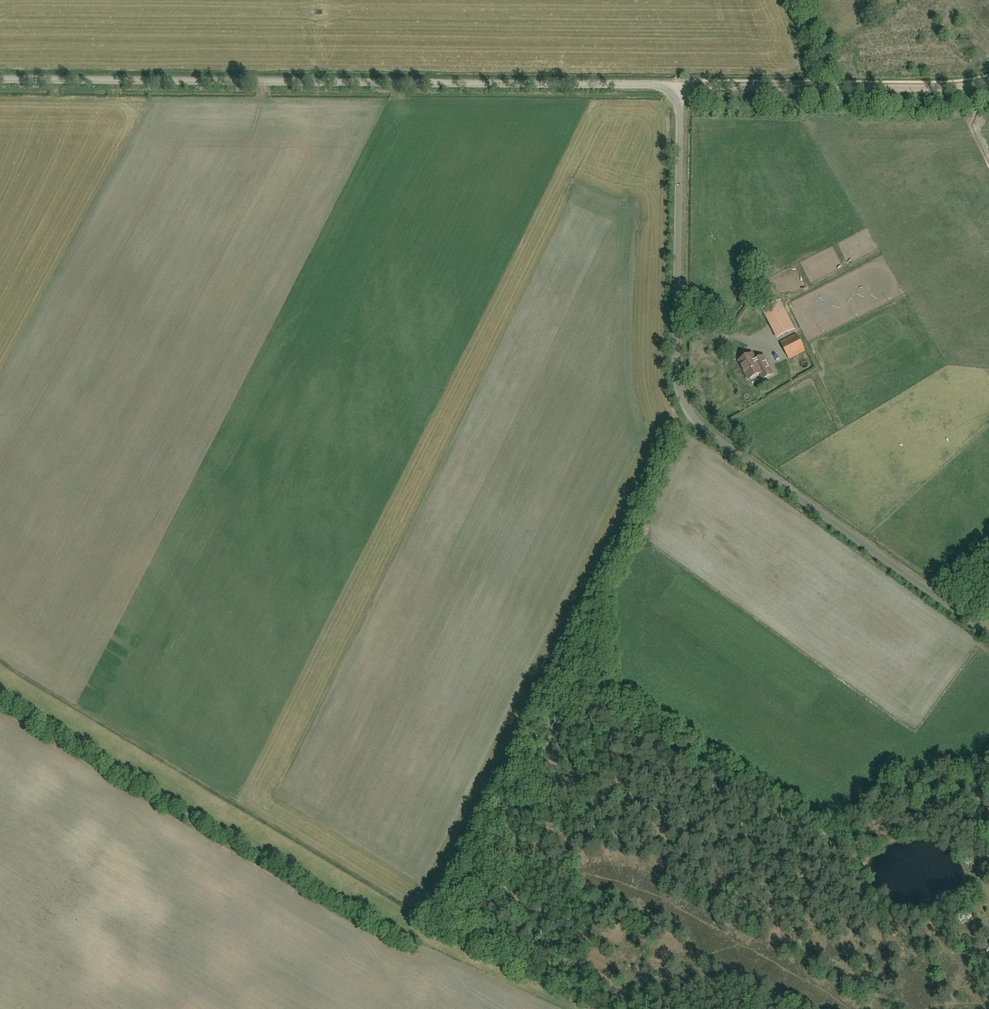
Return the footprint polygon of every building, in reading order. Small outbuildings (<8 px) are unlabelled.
[(780,302),(778,303),(775,296),(760,304),(778,339),(795,330),(780,302)] [(789,359),(805,351),(797,334),(780,343),(789,359)] [(738,360),(748,379),(759,373),(762,378),(772,373),(767,364),(764,357),(755,361),(751,353),(738,360)]
